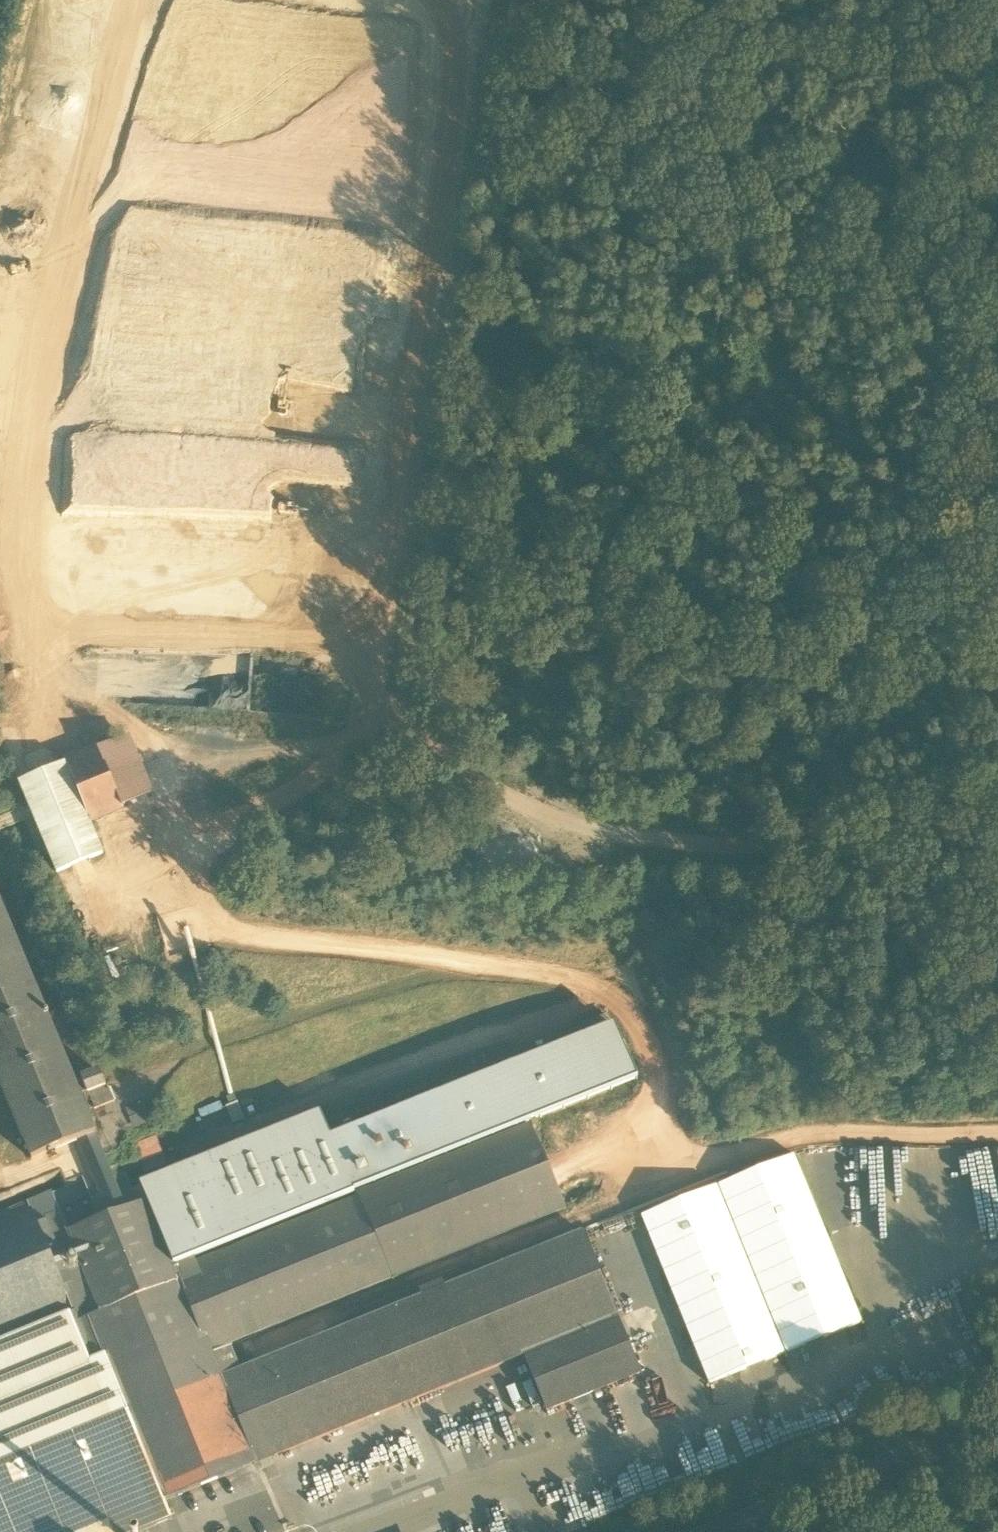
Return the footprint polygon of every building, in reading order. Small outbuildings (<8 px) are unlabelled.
[(126,737),(99,748),(124,808),(151,797),(126,737)] [(65,763),(19,782),(57,874),(103,855),(90,822),(124,808),(99,748),(65,763)] [(78,1141),(95,1134),(96,1134),(54,1032),(63,1028),(50,997),(41,1000),(0,899),(0,1083),(31,1160),(78,1141)] [(240,1371),(229,1344),(196,1263),(194,1258),(354,1193),(353,1190),(635,1075),(613,1022),(331,1136),(320,1109),(140,1182),(141,1185),(132,1189),(131,1187),(130,1187),(124,1172),(112,1177),(109,1170),(93,1177),(92,1175),(53,1193),(164,1501),(524,1356),(546,1411),(639,1373),(582,1232),(414,1300),(411,1292),(365,1310),(369,1319),(240,1371)] [(81,1078),(87,1093),(88,1093),(104,1087),(106,1086),(104,1081),(100,1071),(91,1075),(81,1078)] [(88,1093),(95,1109),(115,1101),(110,1088),(106,1090),(104,1087),(88,1093)] [(144,1100),(126,1107),(135,1128),(153,1120),(144,1100)] [(358,1198),(196,1263),(229,1344),(565,1208),(569,1206),(562,1190),(558,1192),(531,1124),(357,1195),(358,1198)] [(109,1170),(95,1134),(78,1141),(92,1175),(93,1177),(109,1170)] [(141,1169),(166,1163),(159,1135),(135,1141),(141,1169)] [(793,1154),(641,1216),(708,1384),(861,1322),(793,1154)] [(164,1501),(53,1193),(52,1191),(0,1213),(0,1531),(139,1531),(171,1519),(164,1501)]
